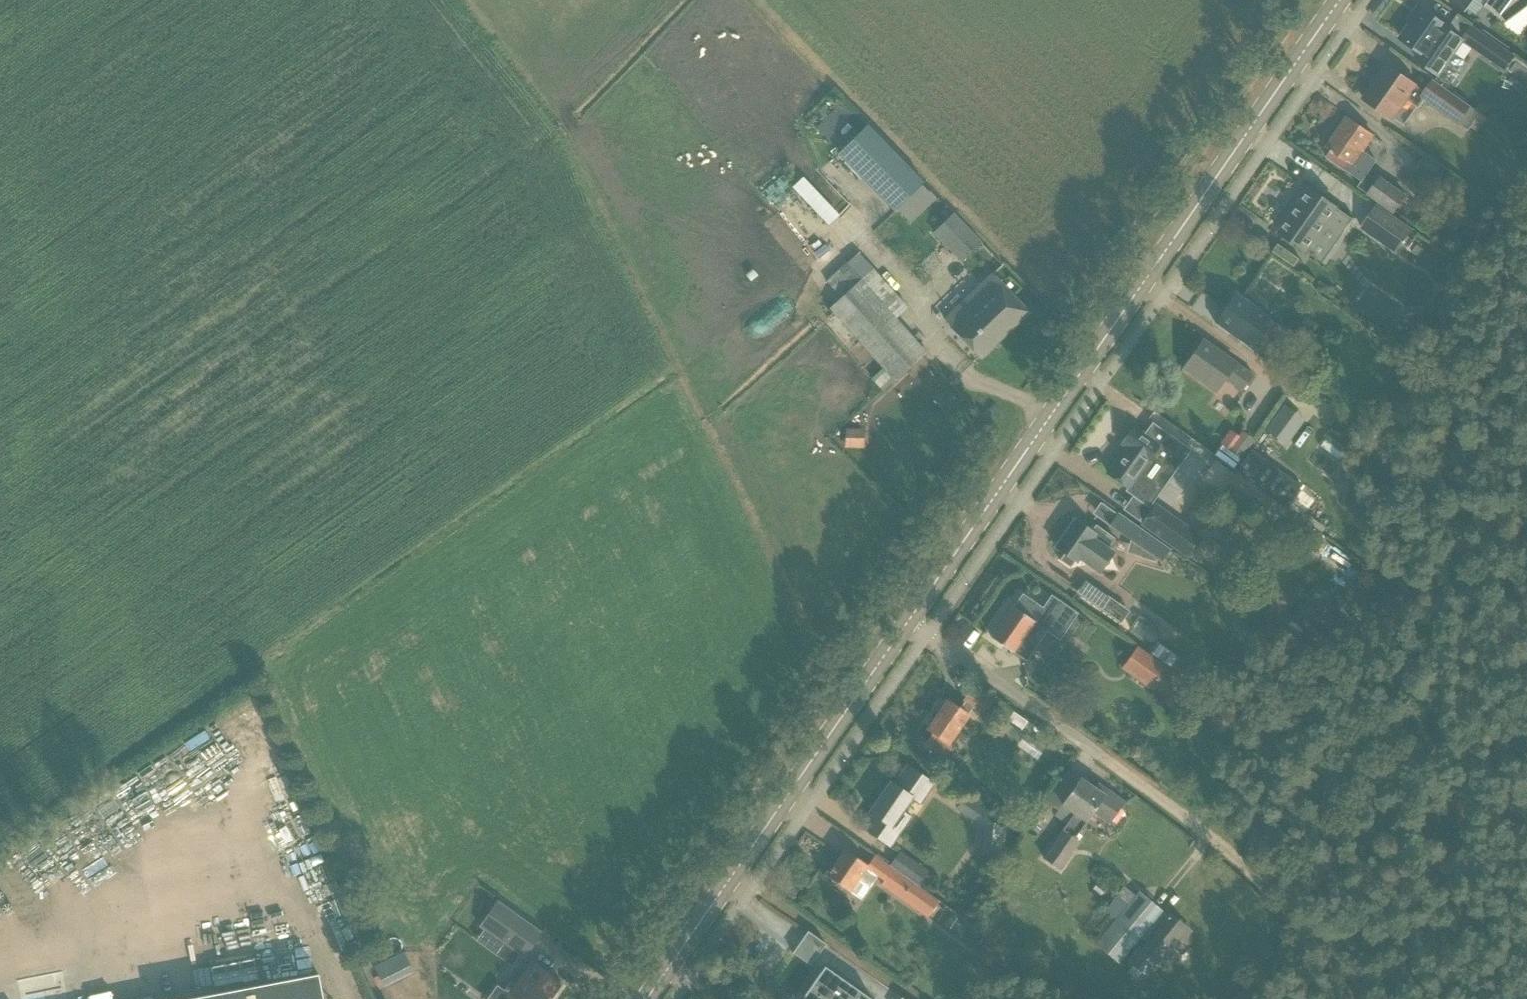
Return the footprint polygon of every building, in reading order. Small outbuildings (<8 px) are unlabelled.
[(1465,13),(1474,0),(1448,0),(1465,13)] [(1484,7),(1506,24),(1526,8),(1526,0),(1489,0),(1484,7)] [(1418,62),(1435,74),(1438,76),(1453,54),(1463,41),(1506,71),(1515,56),(1471,26),(1462,39),(1448,29),(1448,28),(1422,10),(1402,40),(1423,55),(1418,62)] [(1388,66),(1364,99),(1380,111),(1392,119),(1394,117),(1405,125),(1417,108),(1419,109),(1425,100),(1458,123),(1459,123),(1471,107),(1434,81),(1426,93),(1404,77),(1388,66)] [(838,102),(816,126),(828,137),(850,112),(838,102)] [(1347,118),(1327,148),(1331,151),(1327,158),(1343,169),(1361,182),(1377,161),(1363,151),(1373,136),(1364,129),(1347,118)] [(922,184),(866,125),(837,153),(893,211),(922,184)] [(787,186),(823,222),(834,211),(798,174),(787,186)] [(1377,180),(1366,195),(1394,215),(1407,196),(1380,176),(1377,180)] [(1302,201),(1301,202),(1288,221),(1286,220),(1280,228),(1282,230),(1279,233),(1306,252),(1325,223),(1342,235),(1353,219),(1310,189),(1308,193),(1305,191),(1300,200),(1302,201)] [(1360,229),(1396,254),(1413,230),(1377,205),(1360,229)] [(961,261),(980,242),(953,215),(934,233),(961,261)] [(1278,243),(1272,251),(1294,267),(1300,259),(1278,243)] [(908,260),(926,280),(935,271),(916,252),(908,260)] [(829,310),(880,366),(882,368),(871,379),(882,391),(925,352),(895,319),(906,308),(857,254),(847,263),(846,262),(826,281),(841,298),(829,310)] [(1029,312),(992,273),(944,319),(952,328),(951,329),(980,360),(1029,312)] [(1266,321),(1269,317),(1235,293),(1215,323),(1248,346),(1250,345),(1264,355),(1280,331),(1266,321)] [(1183,369),(1199,381),(1216,393),(1226,379),(1241,391),(1252,374),(1237,363),(1203,340),(1183,369)] [(1274,418),(1286,425),(1298,405),(1285,398),(1274,418)] [(1326,423),(1346,438),(1356,423),(1336,410),(1326,423)] [(1294,434),(1273,419),(1264,432),(1284,447),(1294,434)] [(1125,491),(1143,504),(1143,505),(1156,487),(1149,482),(1162,464),(1174,473),(1190,450),(1152,422),(1143,434),(1133,426),(1120,444),(1126,448),(1107,474),(1127,488),(1125,491)] [(846,430),(846,448),(863,448),(864,431),(846,430)] [(1214,455),(1232,468),(1254,441),(1241,432),(1228,449),(1222,444),(1214,455)] [(1265,460),(1250,481),(1285,506),(1300,485),(1265,460)] [(1253,486),(1245,498),(1306,541),(1315,548),(1323,536),(1314,530),(1300,519),(1314,498),(1304,491),(1288,512),(1253,486)] [(1142,524),(1188,557),(1201,539),(1155,506),(1142,524)] [(1109,526),(1142,549),(1139,558),(1155,562),(1157,560),(1161,563),(1170,550),(1118,513),(1109,526)] [(1059,560),(1070,568),(1074,561),(1076,562),(1079,559),(1095,570),(1109,550),(1107,549),(1115,539),(1095,525),(1091,532),(1075,520),(1055,548),(1064,554),(1059,560)] [(1076,592),(1101,610),(1110,597),(1085,580),(1076,592)] [(1012,607),(991,638),(1012,653),(1024,636),(1037,645),(1046,632),(1054,620),(1067,629),(1077,614),(1064,605),(1050,595),(1042,608),(1022,594),(1013,608),(1012,607)] [(1127,661),(1162,685),(1157,692),(1172,702),(1185,682),(1137,646),(1127,661)] [(927,730),(932,733),(923,746),(943,760),(953,746),(948,743),(967,715),(972,707),(983,714),(991,703),(971,689),(963,700),(964,701),(959,709),(947,701),(927,730)] [(994,709),(1008,719),(1013,712),(999,702),(994,709)] [(869,812),(873,814),(864,828),(891,847),(911,817),(902,813),(911,799),(920,805),(934,785),(907,766),(893,785),(890,782),(869,812)] [(1067,822),(1042,858),(1059,869),(1073,848),(1069,845),(1086,822),(1092,813),(1109,825),(1124,803),(1104,789),(1101,794),(1079,779),(1066,797),(1055,788),(1045,802),(1056,810),(1060,804),(1073,813),(1067,822)] [(986,850),(1001,851),(1004,827),(989,826),(986,850)] [(826,876),(842,888),(849,892),(861,899),(878,875),(866,868),(867,866),(844,850),(826,876)] [(879,882),(918,909),(928,895),(889,868),(879,882)] [(1099,881),(1092,890),(1100,896),(1107,887),(1099,881)] [(1126,907),(1096,944),(1119,963),(1140,938),(1144,942),(1140,947),(1159,962),(1184,929),(1139,892),(1126,907)] [(542,932),(497,900),(478,926),(524,958),(542,932)] [(776,976),(784,954),(810,964),(822,934),(756,908),(751,920),(759,923),(743,963),(776,976)] [(380,985),(410,969),(399,950),(370,965),(380,985)] [(561,983),(532,962),(509,995),(497,987),(488,998),(550,998),(561,983)] [(843,979),(824,966),(801,998),(870,998),(843,979)] [(318,975),(190,998),(322,998),(318,975)]
